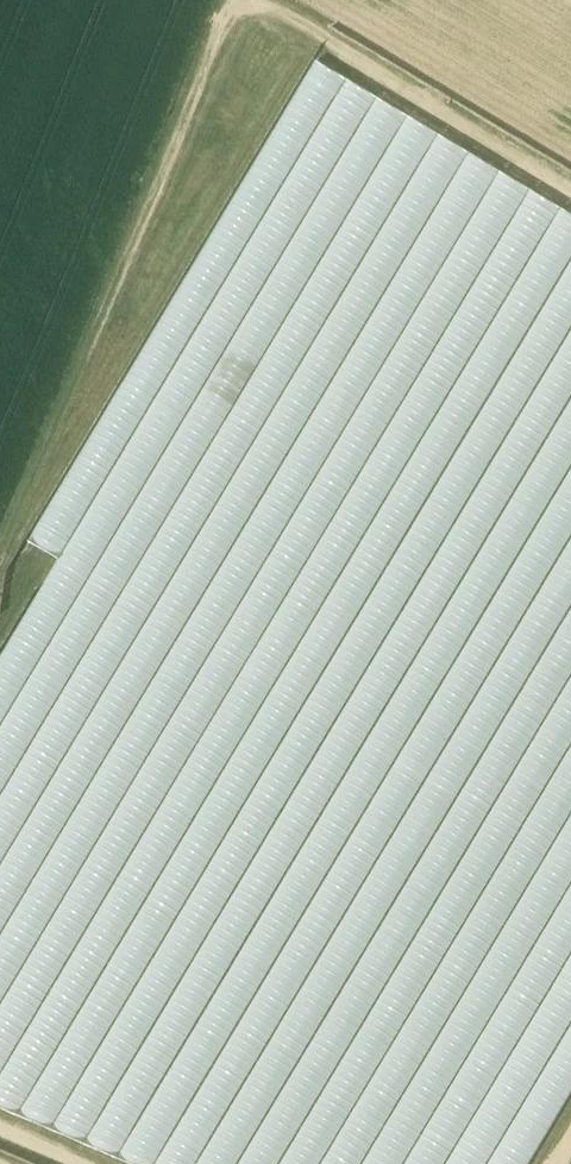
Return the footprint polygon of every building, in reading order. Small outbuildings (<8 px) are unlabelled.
[(322,45),(36,540),(65,551),(0,661),(0,1123),(84,1163),(548,1163),(570,1126),(570,194),(322,45)]
